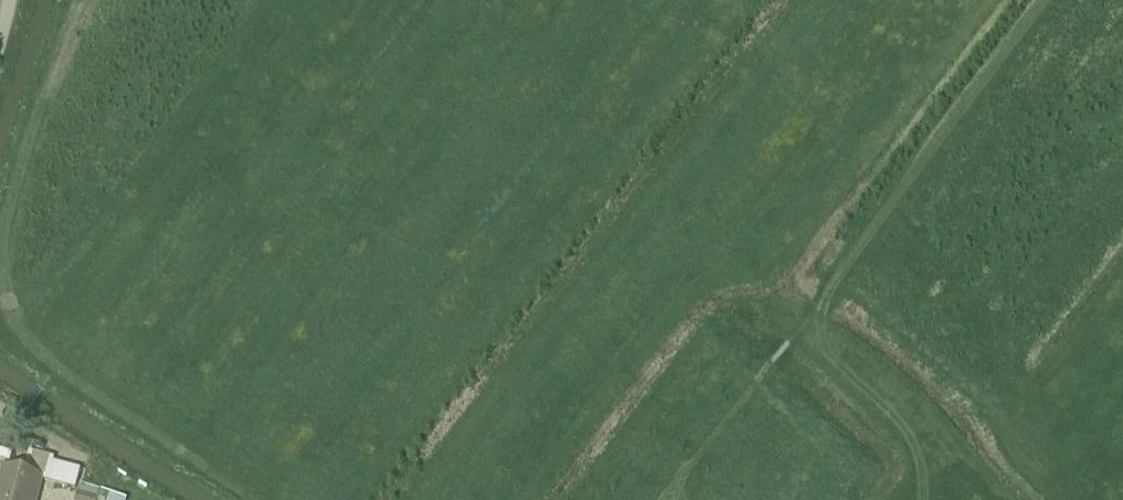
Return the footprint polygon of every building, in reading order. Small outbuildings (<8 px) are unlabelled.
[(44,477),(1,467),(0,472),(0,499),(38,499),(44,477)] [(127,499),(109,492),(102,490),(99,498),(98,497),(97,499),(127,499)] [(98,497),(77,492),(75,499),(97,499),(98,497)]
